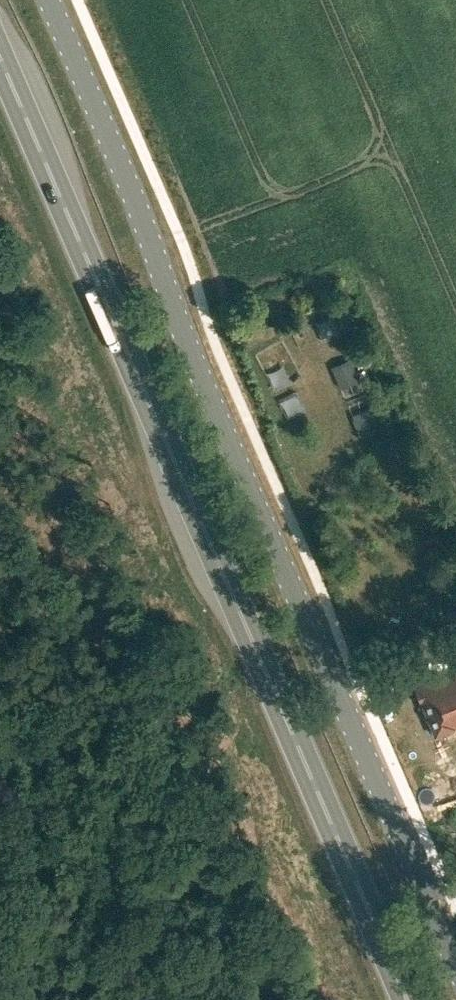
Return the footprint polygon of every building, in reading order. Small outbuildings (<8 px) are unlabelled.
[(364,376),(350,382),(354,392),(368,386),(364,376)] [(437,731),(455,723),(455,667),(418,682),(437,731)]
